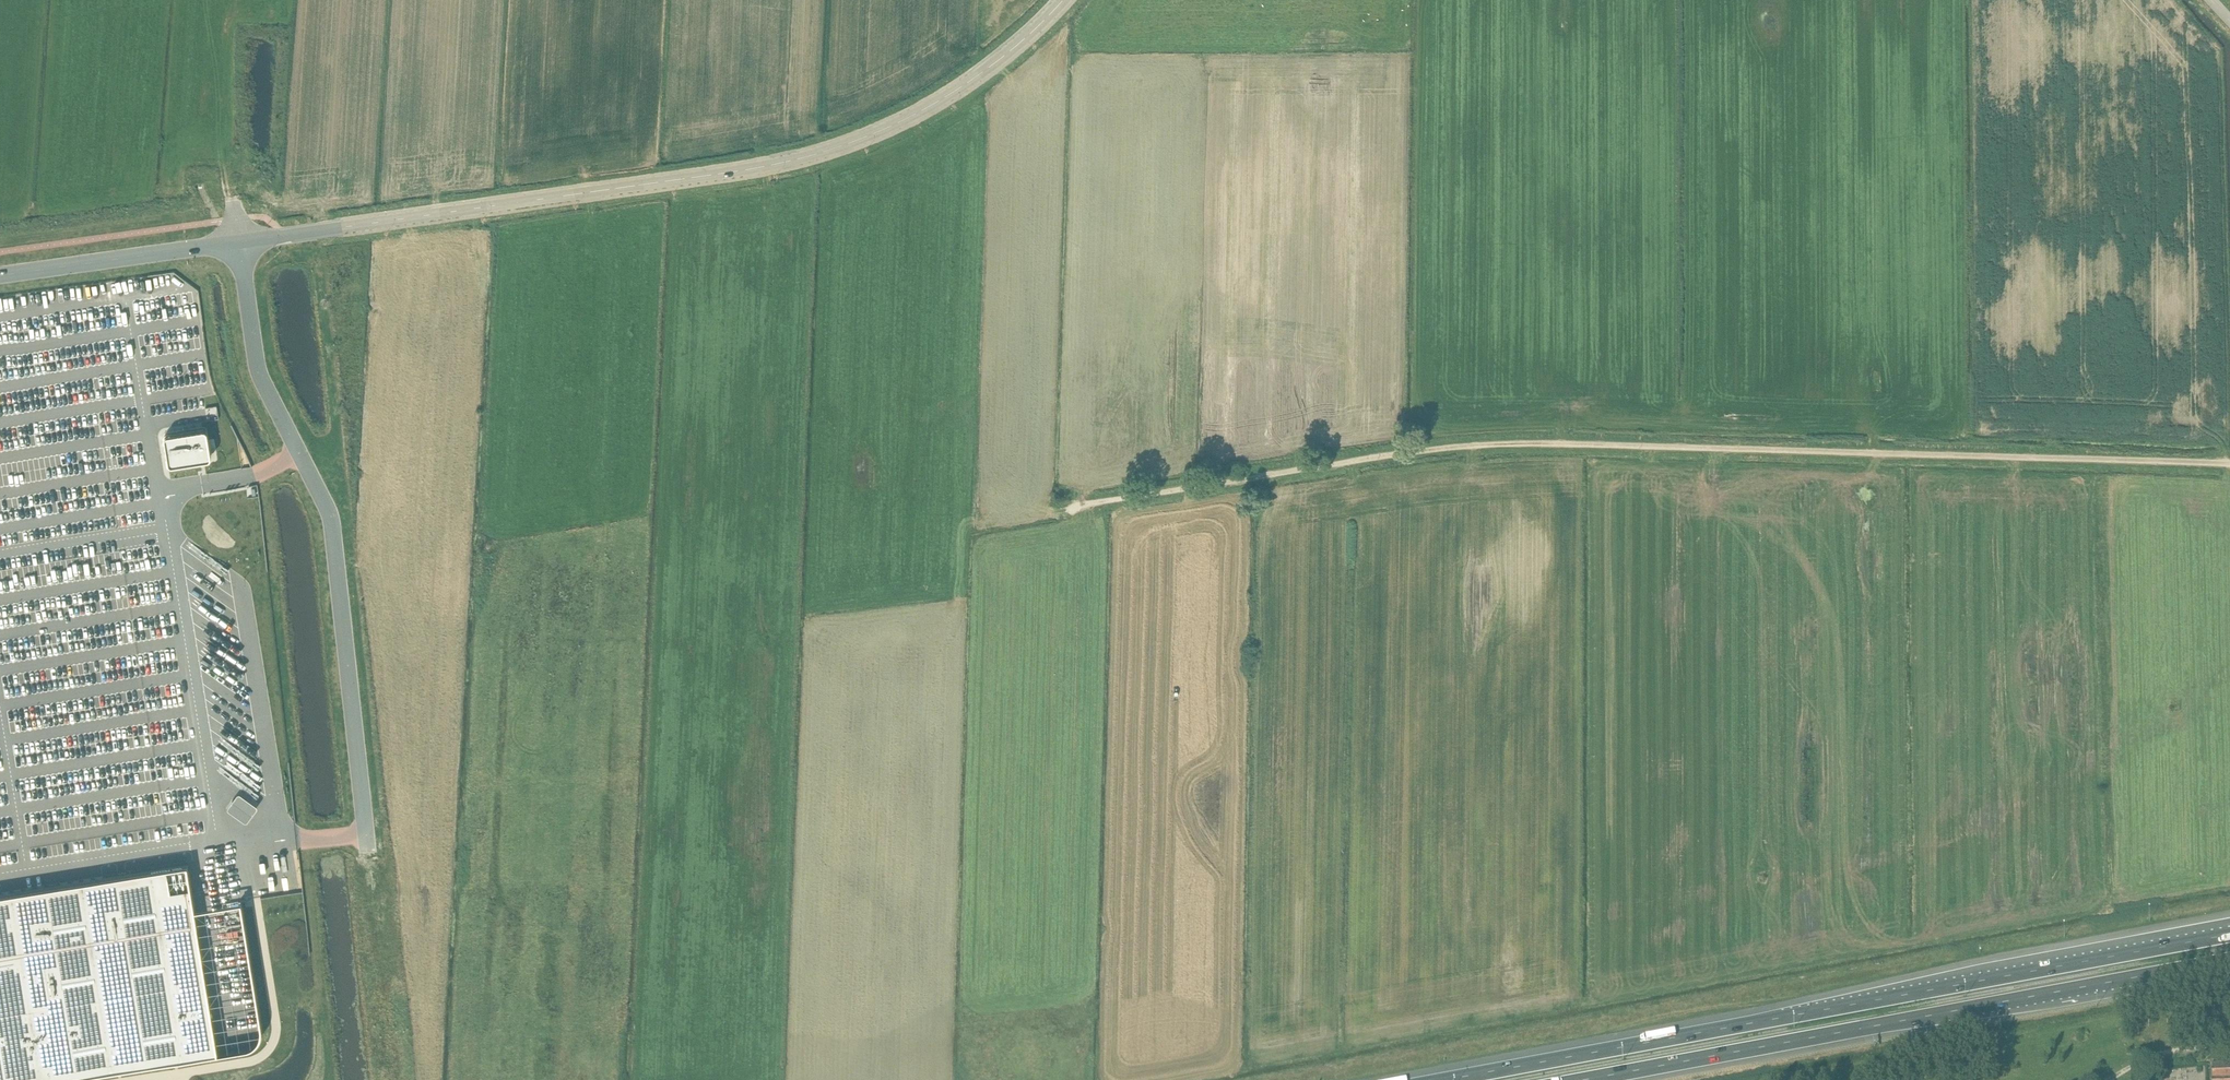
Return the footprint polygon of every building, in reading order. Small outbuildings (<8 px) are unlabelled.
[(210,420),(167,426),(172,458),(215,452),(210,420)] [(217,1051),(193,907),(194,907),(186,863),(0,893),(0,1079),(39,1079),(217,1051)] [(2211,1062),(2211,1079),(2223,1079),(2223,1062),(2211,1062)]
